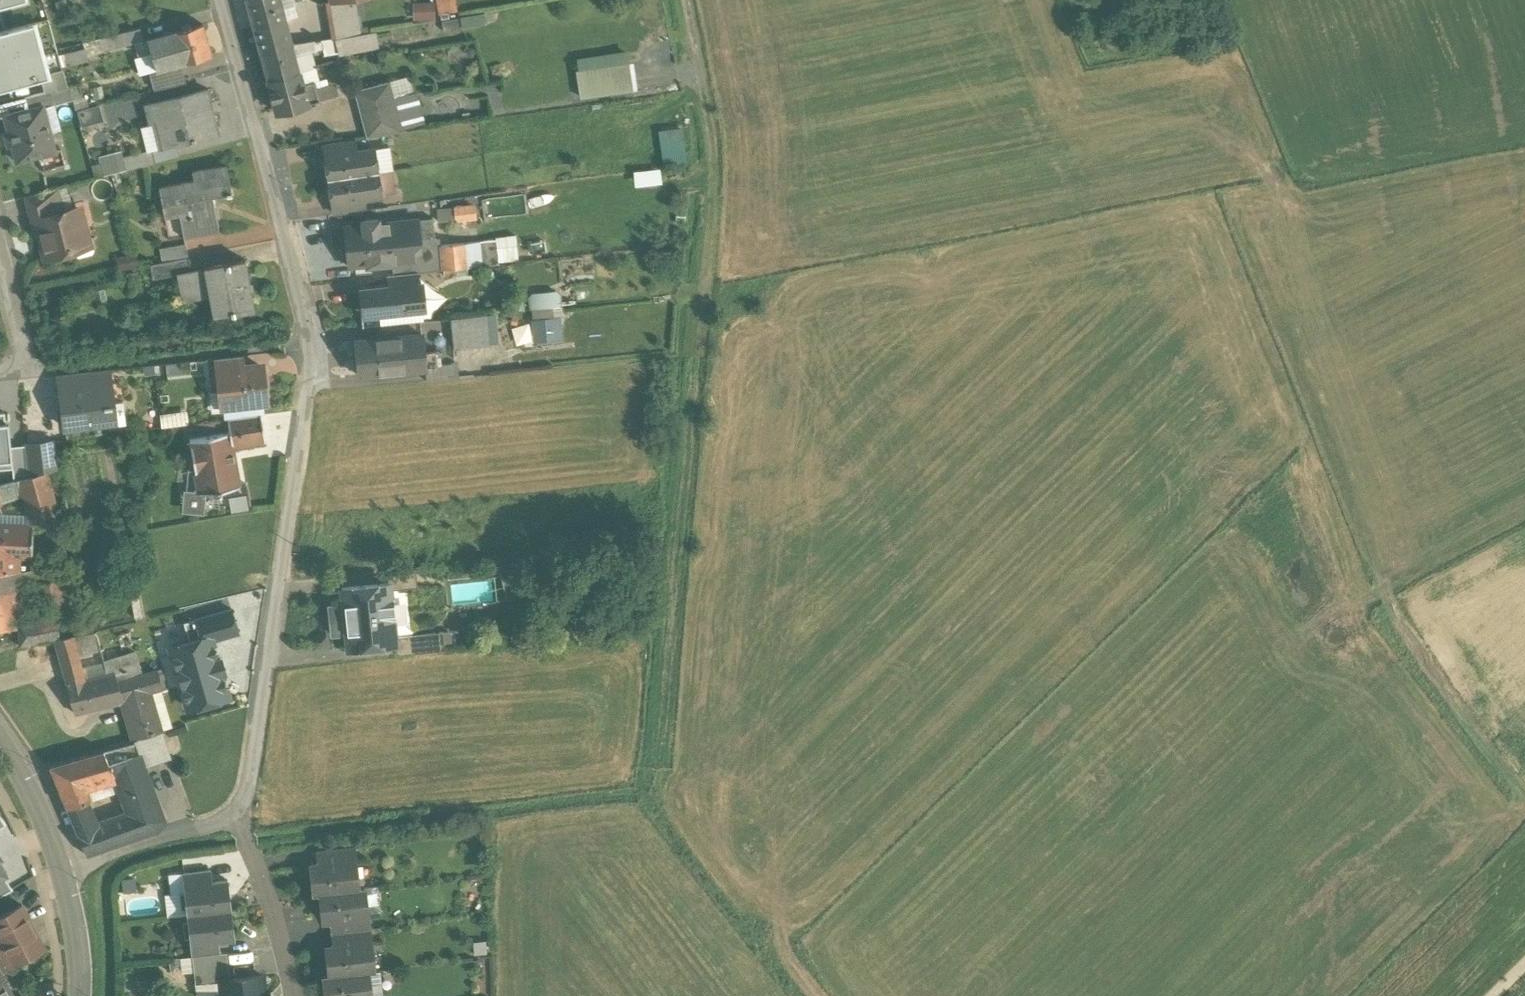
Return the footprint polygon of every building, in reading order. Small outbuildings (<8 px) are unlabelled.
[(250,13),(281,4),(280,0),(246,0),(250,13)] [(440,14),(458,11),(455,0),(438,0),(440,14)] [(416,2),(416,19),(437,19),(438,2),(416,2)] [(281,4),(250,13),(254,27),(285,18),(282,6),(281,4)] [(355,4),(331,8),(333,21),(357,17),(355,4)] [(357,17),(333,21),(335,39),(360,35),(357,17)] [(285,18),(254,27),(261,53),(292,44),(285,18)] [(0,33),(0,92),(38,81),(37,77),(32,59),(44,56),(36,24),(0,33)] [(203,25),(172,33),(181,64),(212,55),(203,25)] [(141,28),(113,35),(117,48),(144,41),(141,28)] [(172,33),(148,40),(152,54),(157,70),(181,64),(172,33)] [(113,35),(101,38),(105,51),(117,48),(113,35)] [(292,44),(261,53),(268,79),(299,71),(292,44)] [(579,58),(585,98),(642,89),(635,49),(579,58)] [(152,54),(136,58),(140,75),(151,72),(157,70),(152,54)] [(44,56),(32,59),(37,77),(41,76),(54,72),(49,55),(44,56)] [(157,70),(151,72),(156,90),(186,83),(181,64),(157,70)] [(54,72),(41,76),(45,92),(50,90),(68,86),(63,70),(54,72)] [(299,71),(268,79),(272,93),(303,85),(299,71)] [(389,82),(354,91),(366,138),(367,138),(367,137),(402,132),(389,82)] [(303,85),(272,93),(277,111),(308,103),(303,85)] [(68,86),(50,90),(54,105),(71,100),(67,87),(68,87),(68,86)] [(45,92),(25,97),(29,110),(43,106),(44,108),(54,105),(50,90),(45,92)] [(203,90),(152,104),(163,148),(218,134),(212,112),(209,113),(203,90)] [(100,104),(78,110),(82,124),(103,118),(100,104)] [(29,110),(5,116),(18,163),(56,153),(44,108),(43,106),(29,110)] [(662,130),(668,165),(692,160),(686,125),(662,130)] [(355,139),(325,144),(326,156),(356,151),(355,139)] [(326,156),(325,156),(329,179),(377,172),(374,149),(356,151),(326,156)] [(151,151),(123,158),(126,170),(154,163),(151,151)] [(194,181),(159,187),(165,218),(180,215),(184,238),(219,231),(213,197),(227,194),(227,196),(232,195),(227,165),(192,172),(194,181)] [(638,170),(639,184),(665,183),(664,169),(638,170)] [(377,172),(329,179),(332,203),(333,203),(363,198),(381,195),(377,172)] [(58,188),(27,196),(33,221),(64,213),(58,188)] [(489,197),(490,213),(526,212),(525,196),(489,197)] [(363,198),(333,203),(335,215),(365,210),(363,198)] [(477,203),(454,207),(457,221),(480,217),(477,203)] [(64,213),(33,221),(33,222),(38,221),(47,259),(73,252),(72,247),(84,244),(88,238),(85,228),(79,226),(75,210),(64,213)] [(454,210),(439,211),(440,222),(455,221),(454,210)] [(378,220),(365,222),(365,226),(345,228),(349,267),(414,261),(410,221),(379,224),(378,220)] [(520,234),(499,235),(500,260),(521,260),(520,234)] [(186,244),(161,249),(163,263),(189,258),(186,244)] [(465,244),(441,246),(442,259),(466,256),(465,244)] [(466,256),(442,259),(444,269),(467,267),(466,256)] [(163,263),(151,265),(154,280),(188,273),(192,272),(189,258),(163,263)] [(244,261),(205,268),(205,269),(210,292),(215,291),(220,316),(233,313),(233,316),(255,311),(244,261)] [(192,272),(188,273),(193,296),(210,292),(205,269),(192,272)] [(417,272),(387,275),(388,288),(419,285),(417,272)] [(388,288),(365,291),(367,316),(423,310),(420,285),(388,288)] [(531,307),(562,305),(562,290),(530,292),(531,307)] [(483,315),(450,318),(453,347),(486,344),(483,315)] [(534,319),(536,342),(565,340),(563,317),(534,319)] [(531,322),(513,326),(517,345),(535,342),(531,322)] [(421,334),(356,340),(359,375),(425,369),(424,367),(421,334)] [(242,356),(216,359),(218,374),(220,374),(220,372),(244,370),(244,368),(242,356)] [(457,362),(436,365),(437,366),(424,367),(425,369),(426,381),(458,378),(457,362)] [(244,370),(220,372),(220,374),(224,407),(265,403),(261,366),(244,368),(244,370)] [(109,370),(61,375),(62,388),(111,384),(109,370)] [(62,388),(60,389),(61,399),(64,398),(65,411),(63,412),(64,428),(107,424),(105,410),(113,409),(111,384),(62,388)] [(161,412),(162,424),(189,423),(189,411),(161,412)] [(13,469),(11,447),(8,412),(0,413),(0,470),(13,469)] [(261,415),(227,419),(230,433),(233,448),(266,443),(261,415)] [(230,433),(190,440),(199,495),(217,492),(218,495),(222,495),(221,491),(239,488),(233,448),(230,433)] [(55,442),(25,445),(29,477),(58,469),(55,442)] [(29,477),(25,445),(11,447),(13,469),(14,482),(20,480),(29,477)] [(58,469),(44,473),(54,514),(68,509),(58,469)] [(44,473),(20,480),(23,492),(31,522),(54,514),(44,473)] [(14,482),(6,484),(8,492),(10,499),(23,492),(20,480),(14,482)] [(0,527),(0,571),(18,572),(18,557),(31,558),(32,529),(0,527)] [(415,570),(387,572),(389,584),(390,584),(391,591),(417,589),(415,570)] [(0,571),(0,629),(20,628),(17,585),(18,572),(0,571)] [(73,580),(48,582),(50,595),(51,609),(76,606),(73,580)] [(48,582),(32,584),(33,598),(50,595),(48,582)] [(389,584),(342,589),(343,604),(346,633),(348,649),(395,644),(396,644),(395,638),(391,591),(390,584),(389,584)] [(343,604),(331,606),(334,634),(346,633),(343,604)] [(76,606),(51,609),(52,616),(35,619),(38,642),(55,639),(71,636),(80,635),(78,620),(76,606)] [(230,611),(198,620),(203,637),(210,635),(212,640),(236,633),(230,611)] [(137,625),(111,629),(114,644),(120,674),(145,669),(137,625)] [(111,629),(101,631),(102,640),(103,646),(114,644),(111,629)] [(80,635),(71,636),(75,648),(95,644),(95,641),(102,640),(101,631),(80,635)] [(443,633),(395,638),(396,644),(395,644),(396,656),(445,651),(444,643),(443,633)] [(203,637),(170,647),(188,709),(229,697),(212,640),(210,635),(203,637)] [(71,636),(55,639),(61,660),(77,655),(75,648),(71,636)] [(77,655),(61,660),(68,685),(79,683),(76,670),(77,655)] [(158,671),(118,683),(123,701),(121,702),(132,740),(135,739),(161,732),(149,692),(162,688),(158,671)] [(79,683),(68,685),(75,713),(121,702),(123,701),(118,683),(115,673),(79,683)] [(161,732),(135,739),(136,743),(146,768),(170,759),(161,732)] [(136,743),(105,752),(114,779),(128,813),(158,802),(146,768),(136,743)] [(105,752),(50,768),(67,809),(69,808),(86,803),(87,803),(81,789),(114,779),(105,752)] [(128,813),(128,814),(95,827),(86,803),(69,808),(88,855),(157,832),(165,821),(158,802),(128,813)] [(354,847),(318,851),(320,865),(355,861),(354,847)] [(320,865),(311,866),(314,895),(320,894),(320,893),(358,889),(358,888),(355,861),(320,865)] [(211,870),(183,873),(184,885),(212,882),(211,870)] [(12,890),(4,874),(0,877),(0,897),(12,890)] [(212,882),(184,885),(185,893),(180,893),(182,909),(187,908),(187,915),(231,910),(228,880),(212,882)] [(358,889),(320,893),(320,894),(323,921),(332,920),(368,916),(364,887),(358,888),(358,889)] [(0,918),(0,934),(5,944),(0,946),(0,964),(2,967),(42,946),(22,906),(0,918)] [(231,910),(187,915),(188,922),(183,922),(185,938),(190,938),(191,945),(218,942),(235,940),(231,910)] [(368,916),(332,920),(334,934),(369,930),(368,916)] [(369,930),(334,934),(335,947),(371,943),(369,930)] [(218,942),(191,945),(192,957),(220,953),(218,942)] [(335,947),(326,948),(330,975),(330,976),(368,972),(374,972),(371,943),(335,947)] [(220,954),(192,957),(195,984),(221,981),(221,980),(230,979),(227,952),(220,953),(220,954)] [(330,976),(330,975),(324,976),(326,995),(371,995),(368,972),(330,976)] [(221,980),(221,981),(223,995),(268,995),(268,991),(264,991),(262,975),(230,979),(221,980)] [(5,986),(1,988),(0,986),(0,995),(10,995),(5,986)]
